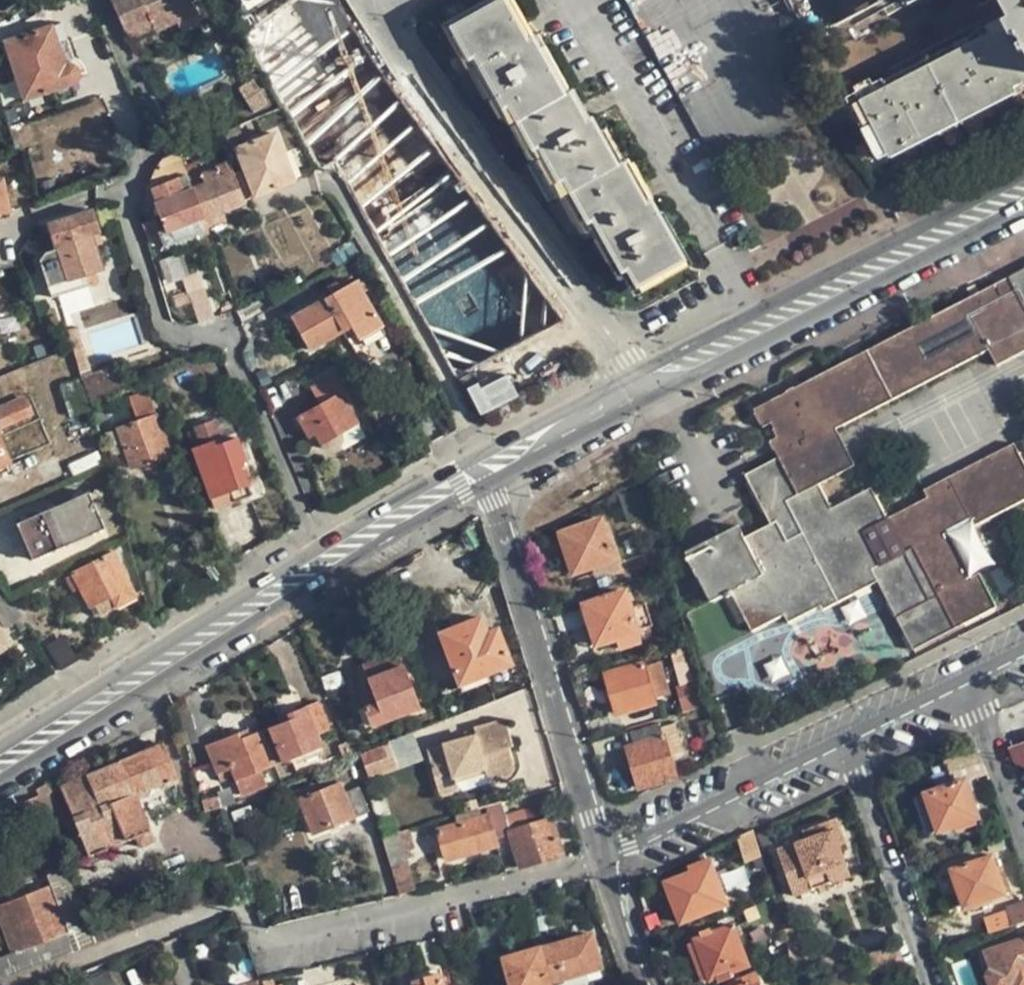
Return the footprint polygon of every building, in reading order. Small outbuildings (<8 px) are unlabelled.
[(66,2),(65,0),(46,0),(50,9),(66,2)] [(129,35),(173,15),(191,7),(190,3),(188,0),(113,0),(129,35)] [(195,0),(190,3),(191,7),(196,17),(207,13),(202,2),(197,5),(195,0)] [(635,283),(679,259),(648,202),(643,205),(619,161),(613,164),(588,119),(583,121),(566,90),(560,92),(530,38),(524,41),(502,0),(497,0),(450,26),(467,56),(472,53),(501,105),(506,103),(530,147),(536,144),(556,179),(561,176),(585,220),(591,217),(619,269),(625,266),(635,283)] [(880,2),(880,0),(790,0),(810,38),(868,8),(871,13),(883,6),(880,2)] [(1006,16),(975,31),(976,34),(883,82),(881,80),(846,98),(877,158),(1023,82),(1023,0),(998,0),(1006,16)] [(912,1),(914,0),(880,0),(880,2),(883,6),(887,15),(912,1)] [(70,12),(66,2),(50,9),(53,19),(70,12)] [(32,4),(14,12),(20,24),(37,16),(32,4)] [(199,25),(196,17),(191,7),(173,15),(183,34),(199,25)] [(0,18),(0,33),(20,24),(14,12),(0,18)] [(60,22),(51,25),(65,65),(69,64),(73,65),(76,68),(60,22)] [(78,71),(76,68),(73,65),(69,64),(65,65),(51,25),(4,41),(24,99),(73,82),(76,80),(77,78),(78,74),(78,71)] [(251,79),(237,88),(252,111),(266,101),(251,79)] [(326,153),(339,174),(417,288),(422,297),(414,302),(436,338),(439,337),(451,330),(466,323),(461,312),(525,279),(501,243),(494,248),(398,106),(328,151),(326,153)] [(246,144),(238,124),(222,130),(231,150),(235,149),(246,144)] [(273,133),(246,144),(235,149),(254,195),(291,180),(273,133)] [(198,219),(203,217),(184,167),(177,149),(161,156),(149,184),(155,200),(153,201),(165,232),(198,219)] [(333,175),(339,174),(326,153),(318,159),(325,174),(328,173),(333,175)] [(241,202),(230,174),(229,172),(218,177),(214,168),(201,173),(197,162),(184,167),(203,217),(241,202)] [(250,199),(239,171),(230,174),(241,202),(250,199)] [(48,223),(59,257),(66,280),(83,275),(101,269),(94,246),(90,235),(98,232),(91,210),(48,223)] [(202,230),(198,219),(165,232),(162,233),(160,235),(164,244),(202,230)] [(144,225),(149,239),(160,235),(155,221),(144,225)] [(101,244),(98,232),(90,235),(94,246),(101,244)] [(207,238),(196,243),(200,252),(211,247),(207,238)] [(57,294),(69,290),(66,280),(59,257),(47,261),(57,294)] [(931,317),(967,361),(988,350),(996,365),(1023,351),(1023,269),(931,317)] [(86,284),(83,275),(66,280),(69,290),(86,284)] [(351,325),(355,332),(359,338),(380,325),(355,281),(290,317),(309,350),(342,331),(351,325)] [(199,322),(213,317),(205,293),(190,299),(199,322)] [(69,302),(60,305),(65,322),(75,319),(69,302)] [(83,329),(93,359),(143,344),(133,313),(83,329)] [(831,507),(819,483),(800,447),(836,428),(967,361),(931,317),(753,409),(762,426),(768,423),(775,436),(769,439),(778,458),(745,474),(771,524),(745,537),(738,525),(686,553),(709,601),(731,591),(751,631),(784,615),(788,622),(820,606),(821,610),(877,581),(913,649),(996,607),(979,573),(970,577),(945,530),(969,519),(974,527),(1023,501),(1023,463),(1014,443),(923,490),(927,497),(886,518),(871,488),(831,507)] [(346,337),(355,332),(351,325),(342,331),(346,337)] [(67,330),(80,373),(89,371),(78,328),(67,330)] [(456,341),(451,330),(439,337),(444,347),(456,341)] [(81,379),(89,406),(124,388),(117,368),(81,379)] [(468,391),(480,416),(519,397),(507,372),(468,391)] [(339,432),(356,423),(357,422),(331,375),(311,386),(320,404),(296,417),(307,437),(313,434),(318,443),(321,446),(325,448),(332,448),(336,446),(339,442),(340,438),(339,432)] [(68,415),(88,409),(80,380),(59,385),(68,415)] [(144,464),(159,459),(170,455),(152,403),(133,410),(136,421),(116,428),(131,469),(144,464)] [(11,421),(4,405),(0,407),(0,426),(11,421)] [(193,428),(194,431),(200,446),(192,449),(210,498),(214,509),(232,503),(232,500),(249,494),(240,468),(246,466),(236,438),(221,443),(213,421),(193,428)] [(361,432),(356,423),(339,432),(340,438),(339,442),(336,446),(361,432)] [(854,465),(836,428),(800,447),(819,483),(854,465)] [(186,433),(192,449),(200,446),(194,431),(186,433)] [(161,464),(159,459),(144,464),(146,469),(161,464)] [(19,525),(36,560),(106,529),(106,528),(95,503),(90,493),(19,525)] [(103,499),(95,503),(106,528),(115,524),(103,499)] [(592,569),(617,562),(603,518),(560,531),(573,574),(592,569)] [(72,572),(73,575),(79,587),(88,606),(94,603),(109,595),(114,607),(135,596),(113,551),(72,572)] [(620,571),(617,562),(592,569),(595,578),(620,571)] [(72,591),(79,587),(73,575),(65,578),(72,591)] [(584,603),(597,646),(616,640),(619,649),(641,642),(626,591),(584,603)] [(99,615),(114,607),(109,595),(94,603),(99,615)] [(480,615),(438,632),(459,685),(512,663),(498,627),(486,631),(480,615)] [(20,632),(27,627),(21,617),(14,622),(20,632)] [(3,634),(0,636),(0,652),(10,645),(3,634)] [(702,679),(690,638),(688,639),(678,642),(691,682),(702,679)] [(364,662),(369,676),(404,664),(399,649),(364,662)] [(605,672),(618,716),(655,704),(653,698),(671,693),(661,663),(645,668),(642,660),(605,672)] [(376,699),(364,704),(372,726),(418,708),(404,664),(369,676),(373,688),(376,699)] [(773,705),(803,705),(802,675),(772,676),(773,705)] [(360,693),(364,704),(376,699),(373,688),(360,693)] [(287,719),(266,728),(280,762),(321,746),(316,734),(331,729),(319,700),(284,714),(287,719)] [(438,789),(457,783),(455,777),(486,769),(487,776),(489,779),(492,784),(499,784),(506,782),(512,777),(513,772),(513,768),(509,752),(514,750),(507,721),(477,729),(478,737),(447,745),(448,756),(431,760),(438,789)] [(641,788),(676,777),(671,759),(662,728),(660,724),(625,736),(641,788)] [(675,724),(662,728),(671,759),(684,755),(675,724)] [(280,762),(266,728),(249,735),(240,738),(238,732),(204,746),(215,774),(229,769),(234,781),(261,770),(280,762)] [(247,728),(238,732),(240,738),(249,735),(247,728)] [(394,743),(360,751),(367,777),(401,768),(394,743)] [(1008,749),(1013,762),(1023,766),(1023,743),(1008,749)] [(161,745),(62,788),(80,835),(70,838),(78,860),(134,836),(140,849),(154,843),(134,794),(174,778),(161,745)] [(986,773),(981,760),(977,751),(946,762),(953,783),(926,792),(938,831),(978,818),(966,780),(986,773)] [(457,783),(487,776),(486,769),(455,777),(457,783)] [(266,786),(261,770),(234,781),(240,796),(266,786)] [(354,776),(341,782),(345,792),(359,788),(354,776)] [(345,792),(341,782),(297,800),(310,835),(368,812),(359,788),(345,792)] [(459,792),(457,783),(438,789),(440,797),(459,792)] [(219,797),(221,806),(234,802),(229,787),(217,791),(219,797)] [(930,834),(938,831),(926,792),(916,795),(930,834)] [(533,806),(530,794),(501,802),(504,815),(524,809),(533,806)] [(204,800),(206,810),(219,806),(221,806),(219,797),(204,800)] [(494,839),(510,835),(504,815),(501,802),(485,807),(486,813),(494,839)] [(540,804),(533,806),(524,809),(529,826),(545,821),(540,804)] [(510,835),(519,868),(564,855),(553,819),(545,821),(529,826),(524,809),(504,815),(510,835)] [(496,848),(494,839),(486,813),(439,827),(448,861),(496,848)] [(828,874),(848,867),(842,848),(848,846),(836,817),(801,830),(803,839),(777,848),(791,890),(827,877),(828,874)] [(399,830),(382,835),(391,867),(409,862),(399,830)] [(753,834),(752,831),(737,838),(738,841),(749,836),(753,834)] [(760,857),(753,834),(749,836),(738,841),(745,862),(760,857)] [(999,839),(986,844),(990,853),(1002,848),(999,839)] [(949,870),(964,909),(1006,895),(993,856),(949,870)] [(664,882),(680,924),(728,907),(709,859),(688,867),(689,872),(664,882)] [(65,862),(45,870),(50,885),(2,905),(0,906),(0,921),(7,937),(3,939),(8,955),(0,958),(0,981),(221,894),(212,870),(86,918),(65,862)] [(852,878),(848,867),(828,874),(827,877),(791,890),(794,899),(852,878)] [(2,905),(50,885),(45,870),(0,889),(0,902),(2,905)] [(1023,923),(1023,901),(1005,908),(1011,927),(1023,923)] [(735,925),(687,943),(701,980),(716,975),(718,983),(733,978),(730,971),(750,963),(735,925)] [(554,984),(587,974),(604,969),(593,932),(543,947),(554,984)] [(990,984),(1023,984),(1023,939),(986,952),(990,967),(987,975),(990,984)] [(554,984),(543,947),(503,959),(511,984),(554,984)] [(425,978),(426,984),(445,984),(443,974),(425,978)] [(587,974),(554,984),(589,984),(590,984),(587,974)] [(759,977),(742,984),(763,984),(759,977)]
